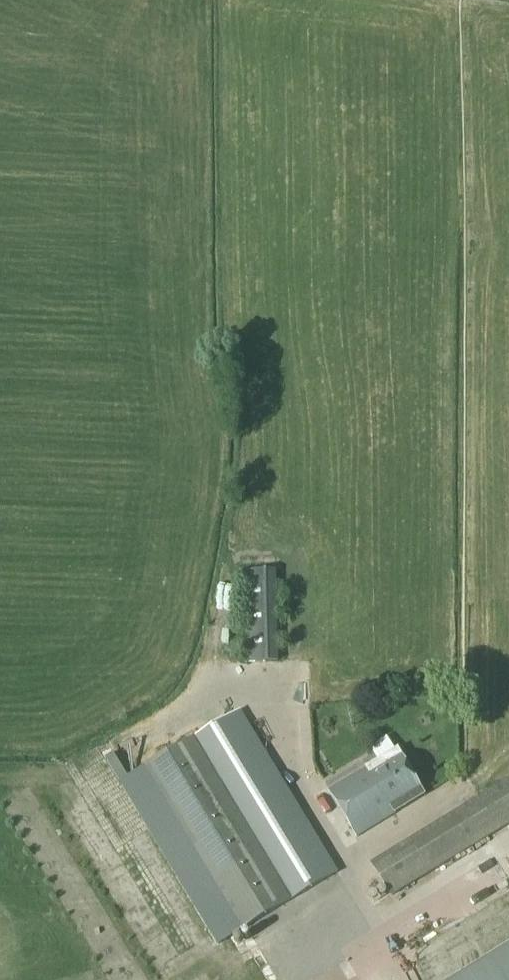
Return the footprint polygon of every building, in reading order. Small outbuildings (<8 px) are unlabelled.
[(243,573),(246,665),(279,664),(276,571),(243,573)] [(331,862),(241,711),(149,766),(246,928),(337,873),(330,862),(331,862)] [(316,747),(318,765),(330,763),(328,746),(316,747)] [(328,792),(358,839),(425,797),(396,750),(328,792)] [(374,865),(390,890),(508,816),(508,781),(374,865)] [(459,979),(508,979),(508,950),(459,979)]
